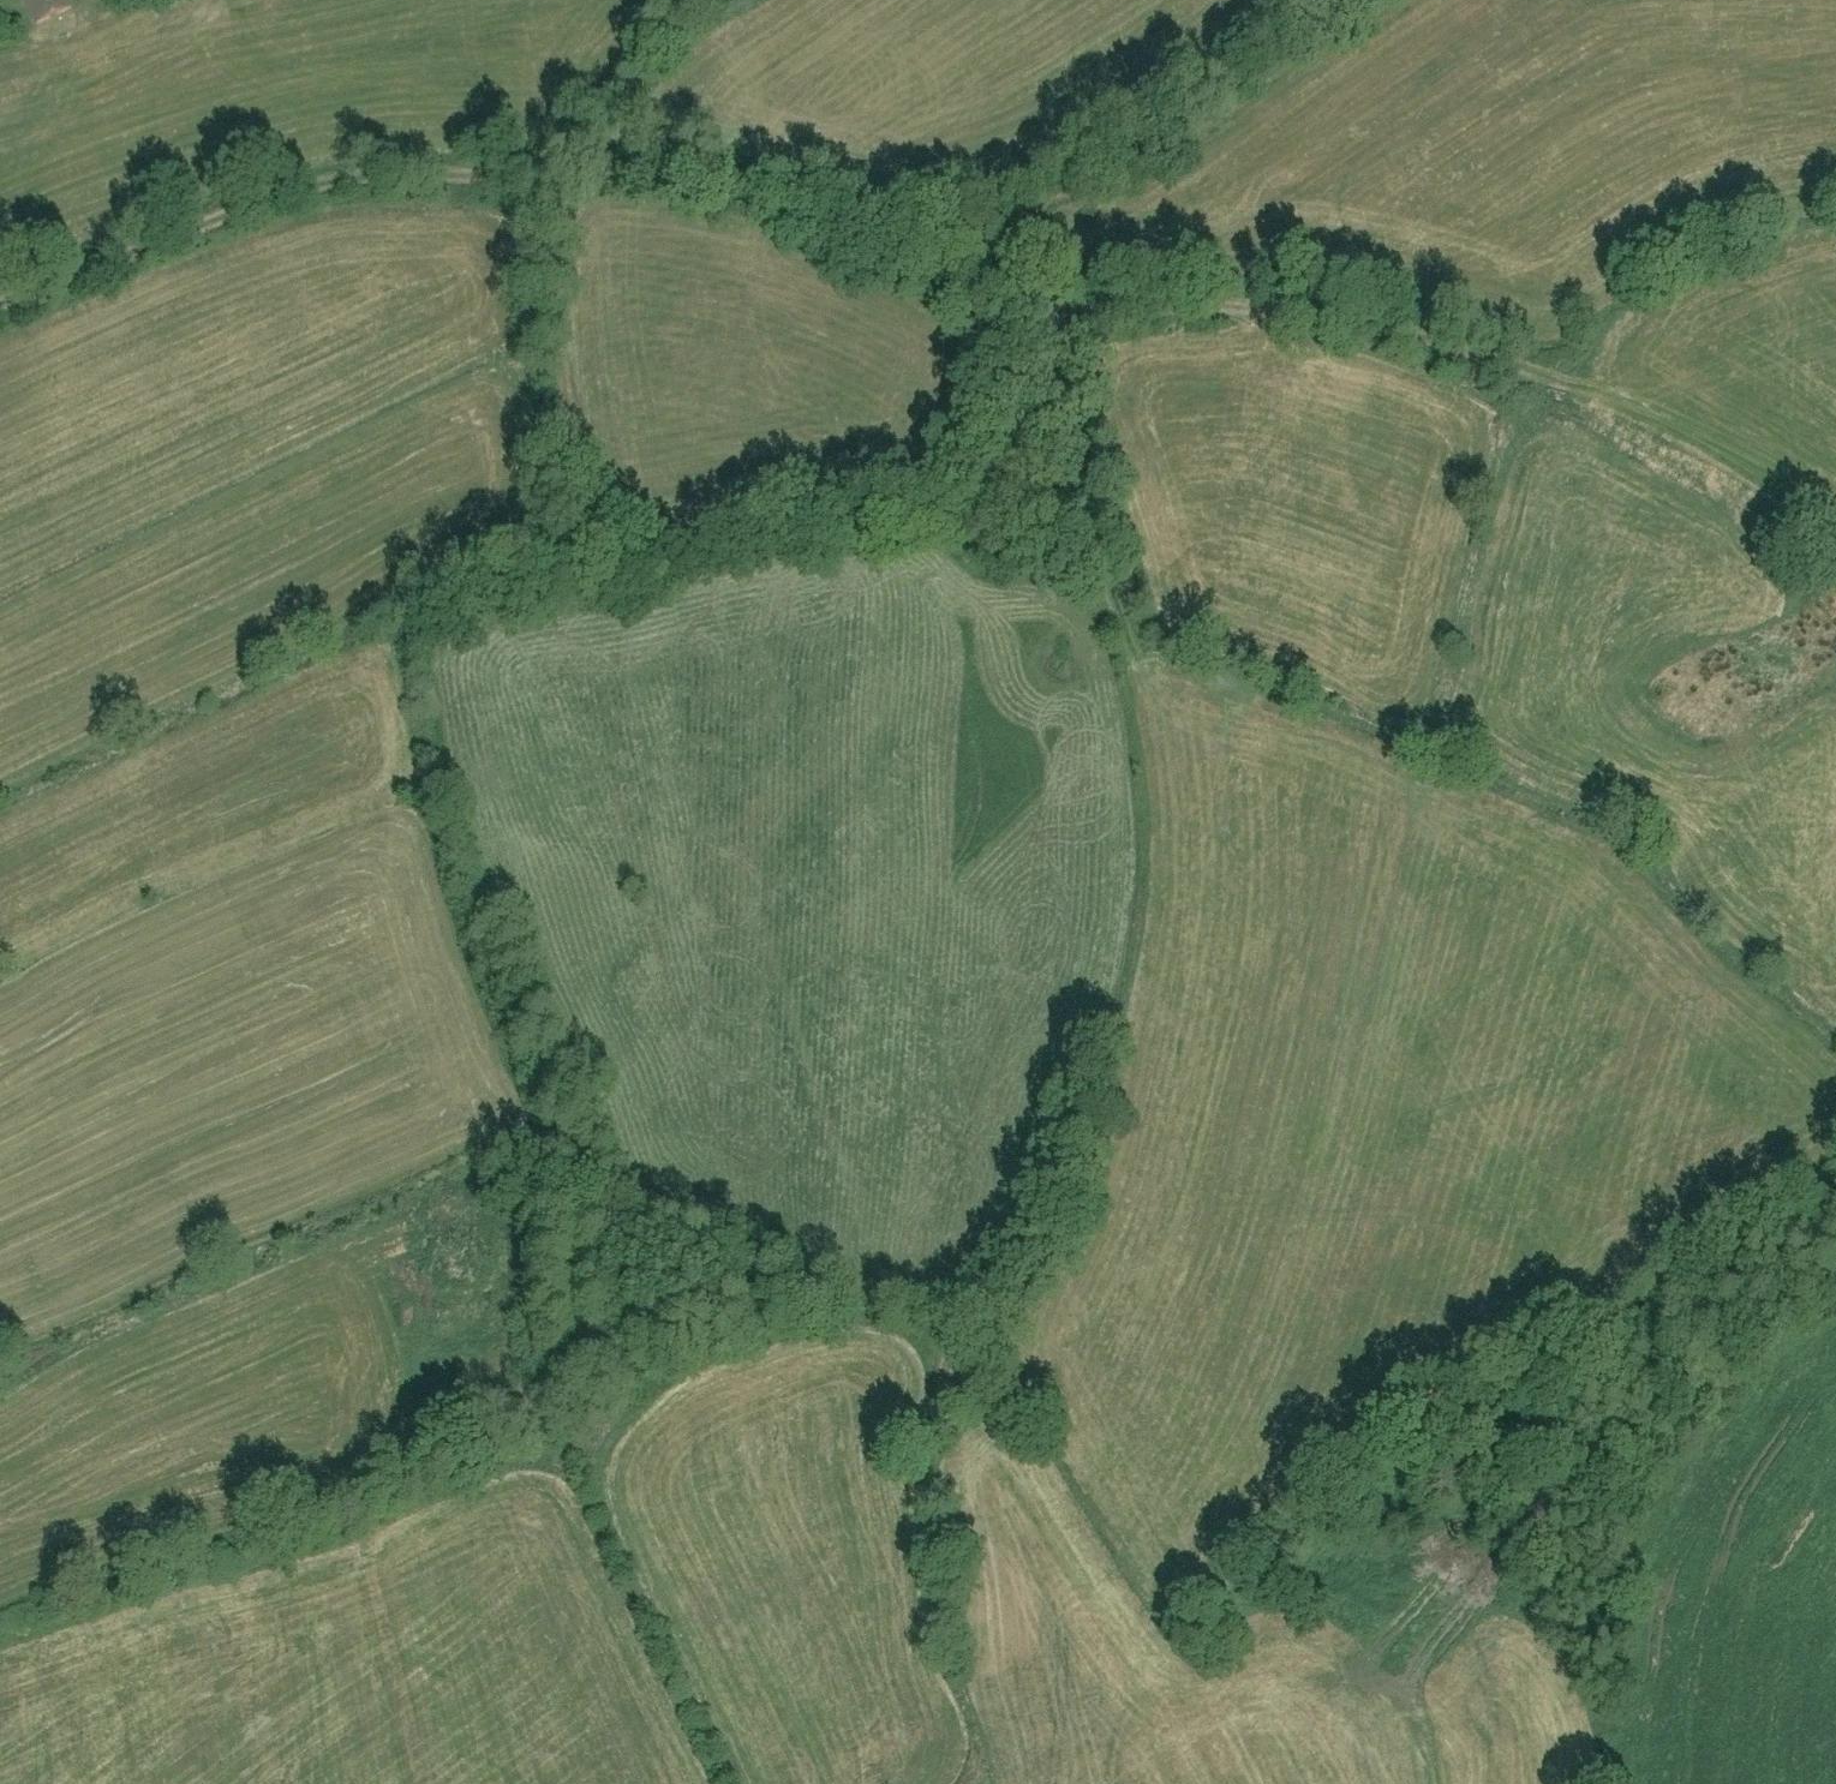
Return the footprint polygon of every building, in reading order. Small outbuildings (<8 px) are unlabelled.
[(36,28),(70,12),(65,0),(23,0),(36,28)]
